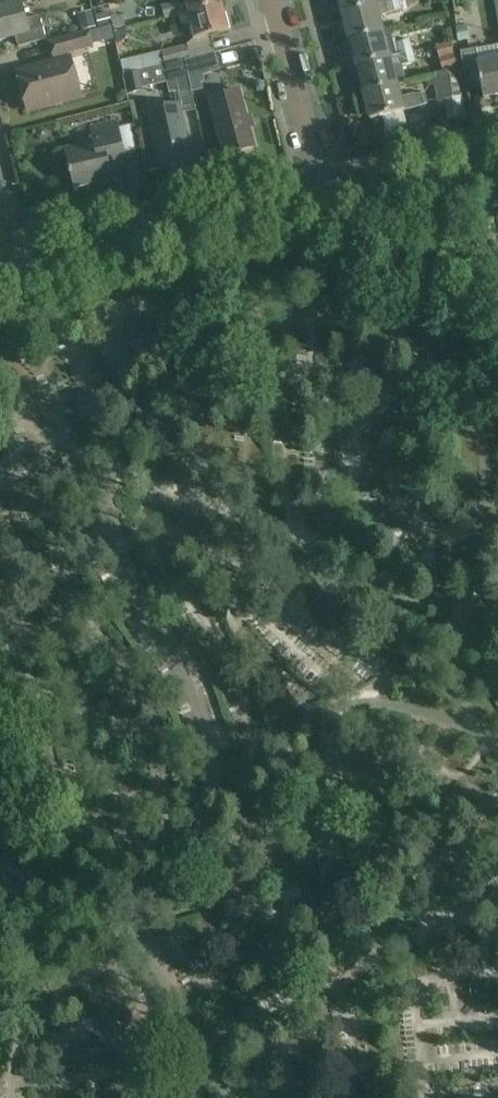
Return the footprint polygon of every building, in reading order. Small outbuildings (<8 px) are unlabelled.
[(165,18),(189,12),(223,3),(222,0),(186,0),(186,1),(162,8),(165,18)] [(341,12),(375,3),(374,0),(338,0),(341,12)] [(383,1),(386,13),(400,9),(398,0),(387,0),(383,1)] [(46,37),(40,14),(25,18),(21,2),(0,8),(0,39),(15,35),(18,45),(46,37)] [(189,12),(196,39),(230,30),(223,3),(189,12)] [(341,12),(348,39),(382,30),(380,23),(375,3),(341,12)] [(458,41),(470,39),(468,26),(456,28),(458,41)] [(348,39),(355,65),(389,56),(382,30),(348,39)] [(90,31),(48,40),(52,57),(94,48),(90,31)] [(178,34),(154,38),(156,51),(181,46),(178,34)] [(394,42),(397,54),(411,50),(408,39),(394,42)] [(435,46),(441,70),(456,66),(449,43),(435,46)] [(184,60),(190,58),(187,46),(161,52),(165,65),(184,60)] [(476,63),(473,49),(456,52),(463,88),(480,85),(482,97),(497,94),(497,59),(476,63)] [(96,52),(100,72),(110,70),(106,50),(96,52)] [(397,54),(401,65),(414,61),(411,50),(397,54)] [(220,71),(214,52),(190,58),(184,60),(189,79),(220,71)] [(355,65),(362,92),(396,82),(389,56),(355,65)] [(28,108),(80,94),(70,57),(18,71),(28,108)] [(144,91),(143,87),(167,82),(169,94),(191,89),(188,80),(189,79),(184,60),(165,65),(125,76),(129,94),(144,91)] [(401,79),(422,80),(423,69),(401,68),(401,79)] [(456,73),(442,76),(446,98),(460,96),(456,73)] [(396,82),(362,92),(370,119),(412,107),(409,96),(400,98),(396,82)] [(226,155),(256,147),(240,91),(210,99),(226,155)] [(412,107),(426,103),(423,92),(409,96),(412,107)] [(160,168),(192,162),(181,104),(149,111),(160,168)] [(90,127),(94,142),(65,148),(74,188),(112,179),(107,157),(124,153),(116,121),(90,127)] [(23,880),(15,884),(18,892),(26,888),(23,880)]
